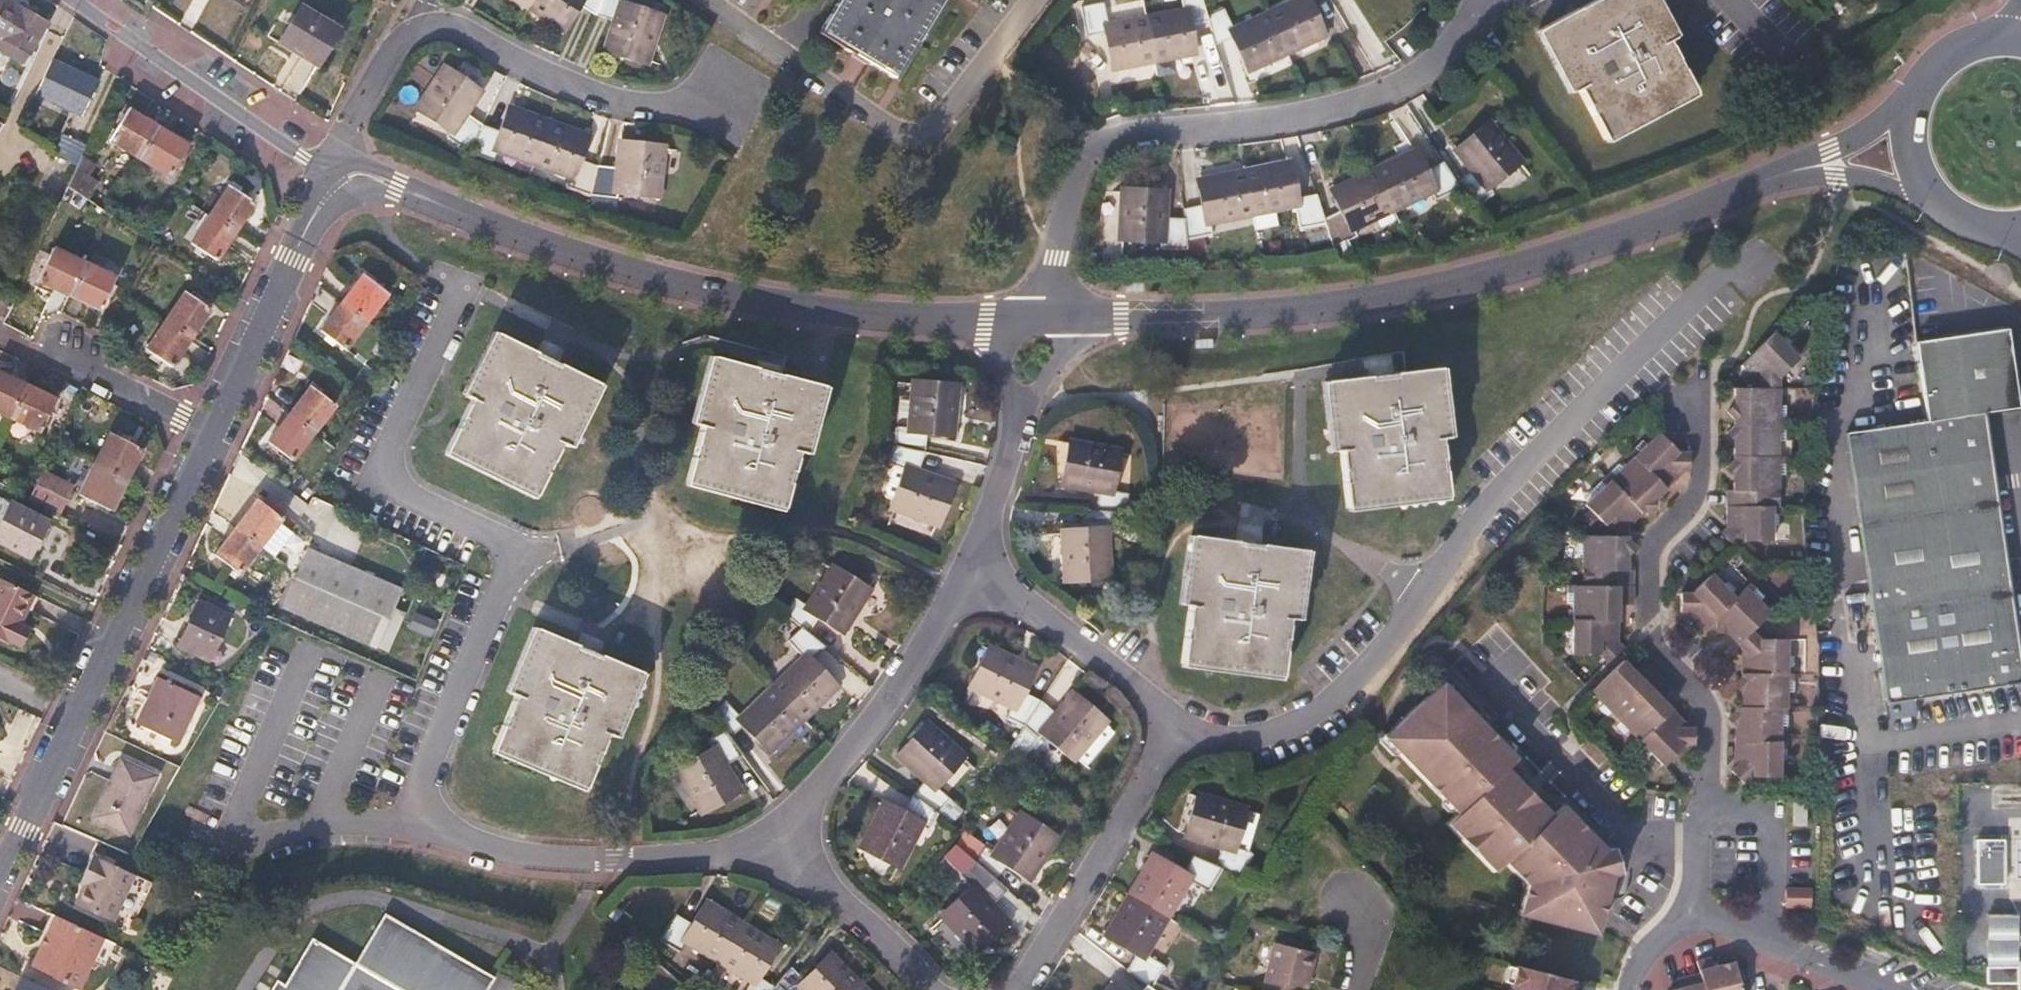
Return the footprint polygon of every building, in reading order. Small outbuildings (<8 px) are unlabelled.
[(46,21),(11,0),(2,0),(0,5),(0,36),(28,52),(46,21)] [(529,8),(562,29),(578,4),(595,15),(615,22),(606,49),(645,62),(660,16),(622,4),(623,0),(516,0),(529,8)] [(819,33),(853,54),(893,77),(940,0),(839,0),(819,33)] [(1269,14),(1233,31),(1224,10),(1207,16),(1201,0),(1181,0),(1183,12),(1144,19),(1105,26),(1101,4),(1081,8),(1087,36),(1105,32),(1113,69),(1153,61),(1192,54),(1186,26),(1208,22),(1216,46),(1236,38),(1250,69),(1287,52),(1321,36),(1306,5),(1315,0),(1299,0),(1269,14)] [(1585,7),(1540,31),(1571,90),(1578,88),(1607,140),(1693,94),(1666,41),(1671,39),(1649,0),(1598,0),(1585,7)] [(338,29),(301,6),(279,42),(317,65),(338,29)] [(82,114),(97,80),(52,60),(36,93),(82,114)] [(585,136),(549,123),(510,110),(503,132),(482,124),(466,113),(479,93),(444,70),(418,109),(452,132),(448,137),(470,152),(493,161),(497,151),(534,164),(570,177),(566,187),(590,196),(615,198),(615,191),(658,195),(662,148),(619,144),(617,167),(597,166),(577,159),(585,136)] [(138,157),(156,127),(127,110),(110,140),(138,157)] [(1460,188),(1473,209),(1492,194),(1488,188),(1519,162),(1489,126),(1457,152),(1473,172),(1458,184),(1443,162),(1424,172),(1415,153),(1377,171),(1334,192),(1342,210),(1323,219),(1315,195),(1296,199),(1289,165),(1244,174),(1199,182),(1203,208),(1184,211),(1184,218),(1163,218),(1164,194),(1122,192),(1119,238),(1162,241),(1161,248),(1186,250),(1186,241),(1210,236),(1209,224),(1253,215),(1256,233),(1278,228),(1275,211),(1295,207),(1299,229),(1325,225),(1332,248),(1355,237),(1353,229),(1395,209),(1434,191),(1437,198),(1460,188)] [(169,175),(186,145),(156,127),(138,157),(169,175)] [(82,155),(86,146),(62,134),(52,153),(75,168),(82,155)] [(88,200),(100,183),(90,176),(97,165),(82,155),(75,168),(67,186),(88,200)] [(234,230),(252,202),(228,186),(210,213),(234,230)] [(215,259),(234,230),(210,213),(191,243),(215,259)] [(68,294),(83,263),(52,248),(38,280),(68,294)] [(100,309),(115,278),(83,263),(68,294),(100,309)] [(341,302),(366,321),(386,293),(362,275),(341,302)] [(189,338),(209,309),(185,292),(165,322),(189,338)] [(1724,498),(1733,508),(1726,516),(1740,530),(1750,522),(1773,522),(1774,507),(1779,505),(1779,489),(1781,459),(1780,457),(1787,455),(1788,441),(1782,441),(1783,426),(1788,425),(1789,409),(1773,408),(1774,374),(1779,374),(1779,357),(1780,342),(1796,326),(1784,315),(1788,310),(1776,299),(1741,333),(1744,336),(1744,345),(1759,346),(1758,357),(1729,358),(1729,362),(1725,367),(1734,377),(1730,383),(1729,390),(1724,391),(1725,409),(1723,423),(1738,423),(1743,428),(1739,433),(1738,441),(1738,445),(1733,450),(1740,459),(1741,461),(1737,464),(1736,471),(1732,471),(1730,488),(1730,492),(1724,498)] [(344,349),(366,321),(341,302),(320,329),(344,349)] [(171,365),(189,338),(165,322),(147,349),(171,365)] [(1889,708),(2020,685),(2020,624),(1991,418),(2020,413),(2020,385),(2014,334),(1924,348),(1933,426),(1852,437),(1889,708)] [(534,354),(497,336),(467,397),(472,400),(447,450),(536,494),(561,443),(566,446),(596,384),(557,365),(534,354)] [(755,369),(715,358),(697,425),(701,426),(687,479),(782,506),(798,452),(803,453),(821,387),(780,376),(755,369)] [(1437,370),(1405,373),(1380,376),(1327,383),(1336,451),(1340,450),(1347,506),(1446,495),(1440,439),(1446,438),(1437,370)] [(25,386),(0,374),(0,412),(10,417),(25,386)] [(895,446),(924,452),(926,430),(951,432),(954,387),(915,384),(911,428),(897,427),(895,446)] [(40,431),(54,400),(25,386),(10,417),(40,431)] [(289,413),(313,432),(334,404),(310,386),(289,413)] [(292,459),(313,432),(289,413),(267,440),(292,459)] [(1610,652),(1623,640),(1617,632),(1627,621),(1623,619),(1621,615),(1621,610),(1622,602),(1618,598),(1621,594),(1627,593),(1636,593),(1637,577),(1638,560),(1632,560),(1631,553),(1627,548),(1638,537),(1633,531),(1633,528),(1626,527),(1626,520),(1628,516),(1643,516),(1643,507),(1645,504),(1649,501),(1659,501),(1659,488),(1663,487),(1666,486),(1671,481),(1673,480),(1677,478),(1685,478),(1685,466),(1696,465),(1696,445),(1683,445),(1667,429),(1655,439),(1651,436),(1639,447),(1642,451),(1629,463),(1625,459),(1613,471),(1600,483),(1604,487),(1592,498),(1607,512),(1606,526),(1584,526),(1582,542),(1588,543),(1587,576),(1573,576),(1572,592),(1577,592),(1577,610),(1573,610),(1572,627),(1577,627),(1577,643),(1601,644),(1610,652)] [(125,479),(140,449),(109,433),(94,464),(125,479)] [(1099,490),(1095,511),(1113,512),(1124,513),(1127,495),(1110,492),(1116,453),(1072,444),(1064,483),(1099,490)] [(917,472),(924,452),(895,446),(889,462),(906,469),(892,507),(936,523),(950,485),(917,472)] [(110,510),(125,479),(94,464),(79,494),(110,510)] [(60,514),(72,486),(42,470),(30,498),(60,514)] [(10,500),(0,495),(0,520),(10,500)] [(236,526),(260,545),(281,518),(257,499),(236,526)] [(50,521),(10,500),(0,520),(0,542),(31,558),(50,521)] [(1114,531),(1113,512),(1095,511),(1083,510),(1085,533),(1063,535),(1066,579),(1108,576),(1105,532),(1114,531)] [(239,573),(260,545),(236,526),(214,554),(239,573)] [(1303,552),(1262,546),(1193,536),(1183,605),(1188,606),(1181,660),(1281,674),(1289,619),(1295,619),(1303,552)] [(401,589),(305,548),(281,606),(376,646),(401,589)] [(1731,762),(1744,777),(1754,767),(1776,767),(1776,752),(1782,751),(1783,735),(1777,734),(1777,717),(1783,717),(1783,699),(1784,681),(1789,682),(1790,664),(1790,649),(1784,649),(1785,633),(1762,632),(1753,622),(1768,606),(1758,594),(1762,589),(1750,579),(1739,587),(1727,575),(1723,578),(1711,568),(1698,582),(1683,582),(1682,602),(1688,602),(1692,603),(1692,609),(1703,620),(1714,611),(1716,610),(1718,614),(1717,622),(1728,622),(1732,623),(1733,629),(1738,634),(1744,644),(1736,654),(1742,662),(1742,669),(1736,674),(1745,685),(1742,689),(1741,697),(1735,698),(1735,702),(1729,706),(1738,718),(1738,720),(1734,724),(1732,733),(1733,749),(1737,754),(1731,762)] [(801,627),(808,632),(818,615),(842,630),(867,591),(833,569),(807,607),(794,599),(785,614),(801,627)] [(34,596),(0,579),(0,641),(11,646),(12,643),(19,646),(28,630),(20,626),(22,622),(34,596)] [(28,624),(40,598),(34,596),(22,622),(28,624)] [(229,614),(199,601),(178,646),(207,660),(229,614)] [(808,632),(801,627),(789,640),(805,656),(771,688),(801,718),(833,687),(809,661),(824,646),(808,632)] [(24,648),(32,632),(28,630),(19,646),(24,648)] [(576,647),(538,630),(511,693),(516,695),(493,747),(585,786),(608,734),(612,736),(638,673),(598,656),(576,647)] [(1007,719),(1023,727),(1040,702),(1020,691),(1031,670),(990,650),(973,687),(1012,706),(1007,719)] [(1649,742),(1661,754),(1678,739),(1692,739),(1691,720),(1682,719),(1681,702),(1672,702),(1670,700),(1663,691),(1659,692),(1658,688),(1669,678),(1658,666),(1646,654),(1636,663),(1631,664),(1628,664),(1629,657),(1624,651),(1592,680),(1601,690),(1597,696),(1611,708),(1622,721),(1626,717),(1638,730),(1635,734),(1646,745),(1649,742)] [(199,696),(158,677),(136,723),(177,743),(199,696)] [(1385,738),(1459,813),(1507,768),(1517,758),(1442,682),(1385,738)] [(724,731),(729,738),(745,723),(770,748),(801,718),(771,688),(741,718),(724,701),(712,714),(724,731)] [(1040,702),(1023,727),(1037,738),(1042,732),(1074,758),(1104,722),(1071,696),(1056,715),(1040,702)] [(912,796),(936,812),(949,798),(935,786),(960,756),(927,727),(901,756),(926,780),(912,796)] [(741,755),(729,738),(724,731),(710,740),(714,748),(680,768),(702,808),(737,788),(725,765),(741,755)] [(156,775),(120,759),(92,817),(128,834),(156,775)] [(1496,871),(1506,861),(1553,815),(1507,768),(1459,813),(1449,823),(1496,871)] [(928,829),(936,812),(912,796),(901,815),(883,807),(862,847),(898,865),(918,825),(928,829)] [(1221,846),(1215,866),(1220,868),(1243,878),(1250,854),(1232,848),(1243,809),(1200,796),(1188,835),(1221,846)] [(1806,801),(1793,801),(1793,825),(1805,825),(1806,801)] [(1553,815),(1506,861),(1528,882),(1521,913),(1598,933),(1608,894),(1612,875),(1625,872),(1620,852),(1619,847),(1618,847),(1608,850),(1563,805),(1553,815)] [(974,862),(997,880),(1008,863),(1028,877),(1053,840),(1020,818),(994,854),(984,847),(974,862)] [(2011,819),(2011,902),(2020,902),(2020,819),(2011,819)] [(2007,841),(1980,840),(1980,885),(2007,885),(2007,841)] [(137,875),(96,856),(74,903),(115,923),(137,875)] [(1207,890),(1220,868),(1215,866),(1191,856),(1180,874),(1153,857),(1130,896),(1165,917),(1187,879),(1207,890)] [(980,896),(997,880),(974,862),(960,875),(973,889),(943,917),(973,950),(1003,922),(980,896)] [(1781,888),(1780,907),(1806,907),(1806,888),(1781,888)] [(1165,917),(1130,896),(1108,934),(1137,952),(1126,969),(1147,985),(1150,987),(1162,966),(1143,955),(1165,917)] [(686,939),(720,959),(741,924),(707,904),(694,924),(676,914),(660,940),(679,951),(686,939)] [(384,913),(376,925),(416,950),(424,938),(384,913)] [(1988,915),(1988,983),(2020,983),(2020,931),(2020,915),(1988,915)] [(56,916),(32,968),(78,989),(82,989),(106,939),(56,916)] [(741,924),(720,959),(754,979),(748,989),(771,989),(774,986),(757,976),(774,944),(741,924)] [(282,981),(275,976),(267,989),(482,989),(489,978),(424,938),(416,950),(376,925),(353,962),(310,935),(282,981)] [(1265,989),(1303,989),(1308,972),(1312,973),(1317,952),(1277,942),(1265,989)] [(1701,971),(1705,989),(1741,989),(1734,961),(1713,966),(1711,954),(1698,957),(1701,971)] [(804,989),(852,989),(857,985),(828,957),(805,980),(790,966),(774,986),(771,989),(795,989),(800,986),(804,989)] [(1518,965),(1511,989),(1569,989),(1572,980),(1518,965)] [(1688,984),(1680,986),(1670,988),(1670,989),(1705,989),(1701,971),(1686,975),(1688,984)] [(1688,984),(1686,975),(1681,976),(1678,979),(1680,986),(1688,984)] [(21,987),(0,976),(0,989),(20,989),(21,987)]
